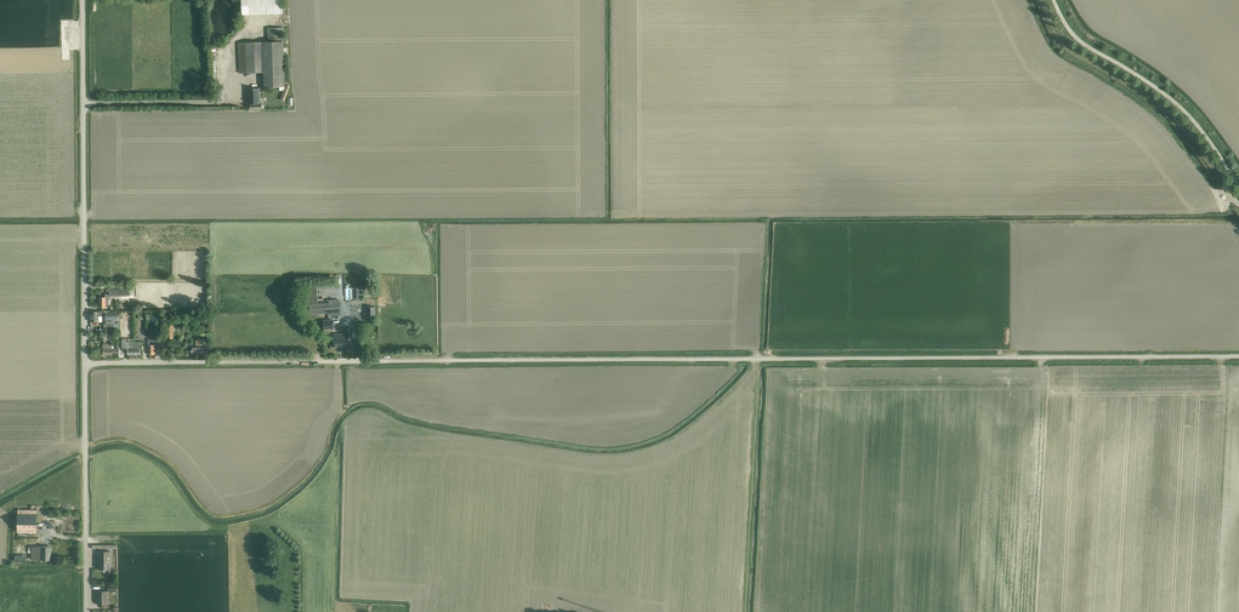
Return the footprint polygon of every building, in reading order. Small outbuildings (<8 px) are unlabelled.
[(242,14),(249,14),(282,13),(282,0),(242,0),(242,14)] [(280,86),(285,86),(283,28),(268,28),(268,42),(239,43),(240,73),(264,72),(264,87),(280,86)] [(284,90),(281,99),(284,100),(289,85),(286,84),(285,87),(284,90)] [(250,109),(262,109),(262,103),(260,103),(260,88),(248,88),(248,103),(248,104),(250,104),(250,109)] [(317,286),(303,287),(304,303),(318,302),(317,286)] [(110,296),(110,294),(105,294),(105,297),(100,297),(100,307),(106,307),(106,305),(109,305),(109,300),(110,300),(110,296)] [(322,303),(309,304),(310,314),(322,314),(328,313),(328,316),(340,315),(340,312),(339,302),(339,298),(333,299),(329,299),(329,303),(324,303),(322,303)] [(102,321),(101,315),(101,311),(91,312),(91,322),(98,321),(102,321)] [(333,319),(323,320),(323,329),(333,328),(333,319)] [(349,346),(349,343),(353,343),(352,329),(344,329),(344,333),(334,334),(334,338),(334,347),(340,347),(340,348),(344,348),(343,346),(349,346)] [(210,354),(210,347),(206,347),(205,341),(204,341),(204,339),(196,340),(196,347),(192,347),(192,354),(201,354),(210,354)] [(128,348),(128,355),(140,354),(140,348),(140,346),(142,346),(142,342),(133,342),(128,343),(128,348)] [(114,345),(103,345),(103,355),(119,355),(119,348),(114,348),(114,345)] [(18,509),(18,513),(18,532),(37,532),(37,509),(18,509)] [(41,547),(32,547),(32,559),(41,559),(41,560),(51,560),(51,547),(41,547)] [(110,569),(110,551),(100,551),(100,569),(110,569)] [(98,604),(107,604),(107,591),(98,591),(98,604)]
